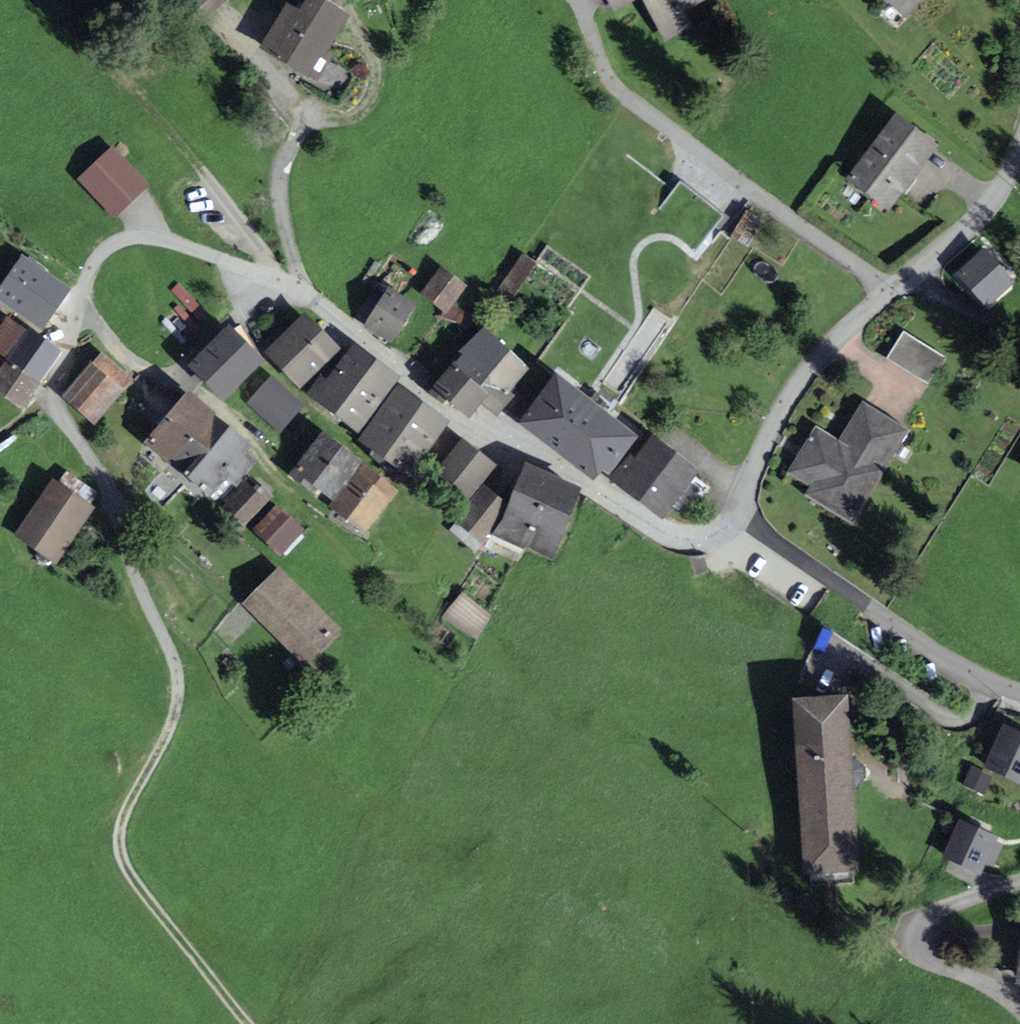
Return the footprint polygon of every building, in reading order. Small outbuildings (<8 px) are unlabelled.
[(221,9),(231,0),(214,0),(221,9)] [(316,0),(310,0),(301,17),(286,8),(259,55),(311,85),(349,19),(316,0)] [(614,13),(637,0),(607,0),(614,13)] [(706,0),(639,0),(664,45),(693,30),(685,16),(708,4),(706,0)] [(907,21),(926,0),(883,0),(907,21)] [(938,151),(896,118),(845,184),(887,216),(938,151)] [(151,188),(112,150),(80,182),(118,221),(151,188)] [(1014,284),(983,251),(957,276),(988,309),(1014,284)] [(21,259),(0,289),(0,304),(45,336),(62,312),(57,309),(69,292),(21,259)] [(468,290),(442,270),(422,295),(448,316),(468,290)] [(416,313),(388,293),(364,327),(392,347),(416,313)] [(342,355),(306,316),(264,355),(300,393),(342,355)] [(7,320),(0,330),(0,372),(1,373),(0,374),(0,396),(23,412),(61,356),(7,320)] [(484,332),(454,367),(491,398),(500,406),(530,372),(484,332)] [(262,368),(229,333),(189,371),(222,406),(262,368)] [(944,360),(904,334),(887,361),(927,387),(944,360)] [(400,382),(354,346),(326,382),(321,378),(306,397),(357,437),(400,382)] [(122,395),(90,366),(61,399),(93,428),(122,395)] [(491,398),(454,367),(433,393),(470,424),(491,398)] [(305,408),(272,377),(246,406),(278,437),(305,408)] [(638,444),(555,380),(518,427),(594,487),(603,476),(609,481),(638,444)] [(448,426),(398,390),(359,444),(409,481),(448,426)] [(253,450),(188,396),(144,447),(208,502),(225,482),(235,491),(257,466),(247,457),(253,450)] [(909,433),(863,403),(838,441),(818,427),(783,479),(850,523),(909,433)] [(362,467),(323,434),(287,476),(305,491),(312,484),(333,502),(356,475),(362,467)] [(696,477),(650,439),(611,487),(658,524),(696,477)] [(497,469),(463,442),(438,472),(472,500),(497,469)] [(583,492),(524,468),(508,510),(503,522),(495,538),(553,562),(583,492)] [(392,502),(356,475),(333,502),(328,510),(365,538),(392,502)] [(272,500),(251,481),(225,508),(246,528),(272,500)] [(94,513),(51,483),(14,537),(57,566),(94,513)] [(508,510),(484,488),(454,524),(485,548),(495,538),(503,522),(508,510)] [(304,531),(276,507),(254,533),(281,557),(304,531)] [(342,633),(279,571),(243,607),(306,669),(342,633)] [(489,612),(462,593),(444,619),(471,637),(489,612)] [(849,704),(795,707),(802,878),(857,876),(849,704)] [(1004,727),(984,769),(1019,787),(1019,735),(1004,727)] [(1003,842),(961,821),(941,864),(983,884),(1003,842)]
